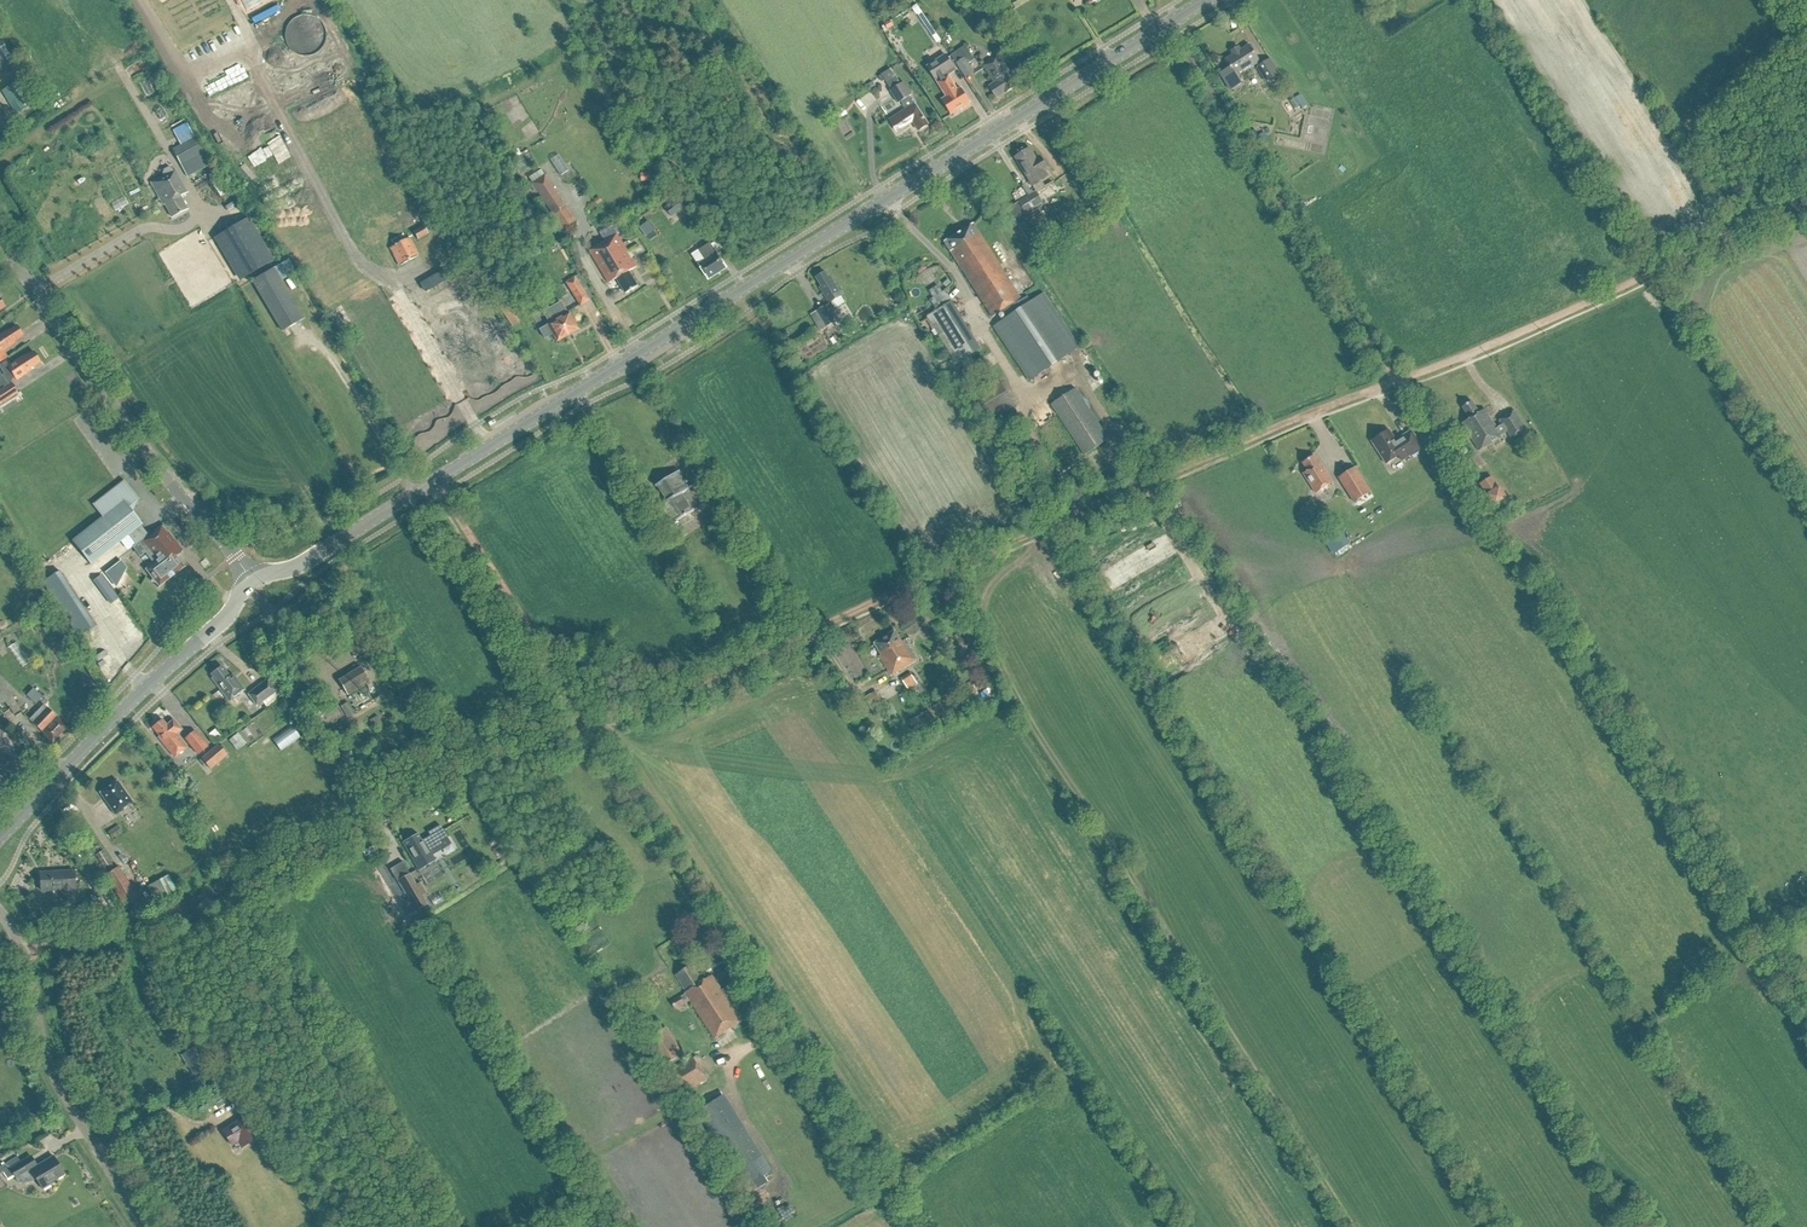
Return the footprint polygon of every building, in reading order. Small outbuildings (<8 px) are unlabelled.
[(166,4),(174,17),(181,13),(173,0),(172,0),(166,4)] [(295,18),(291,21),(288,24),(286,28),(285,33),(285,37),(286,42),(287,46),(290,50),(293,53),(297,55),(301,56),(306,57),(310,56),(315,55),(319,53),(322,49),(325,46),(326,41),(327,37),(327,32),(325,28),(323,24),(320,21),(317,18),(312,16),(308,15),(303,15),(299,16),(295,18)] [(889,21),(884,25),(887,30),(892,26),(889,21)] [(1261,60),(1251,44),(1243,49),(1240,45),(1234,50),(1236,53),(1228,58),(1232,66),(1222,72),(1232,88),(1243,82),(1237,72),(1251,64),(1252,66),(1258,63),(1260,66),(1259,66),(1268,80),(1280,73),(1272,58),(1263,64),(1261,61),(1261,60)] [(975,72),(966,59),(972,55),(967,46),(953,55),(967,77),(975,72)] [(10,65),(0,50),(0,71),(10,65)] [(941,55),(937,50),(929,55),(933,61),(941,55)] [(927,66),(947,97),(943,100),(953,115),(972,103),(962,88),(958,90),(948,74),(955,70),(945,54),(927,66)] [(998,98),(1015,87),(1008,75),(1012,73),(1001,55),(984,66),(995,83),(990,86),(998,98)] [(12,84),(1,91),(16,115),(27,108),(12,84)] [(898,104),(907,98),(899,86),(890,92),(898,104)] [(1300,95),(1295,98),(1302,108),(1307,105),(1300,95)] [(918,132),(928,126),(914,105),(889,121),(896,133),(912,123),(918,132)] [(975,105),(956,116),(962,126),(980,115),(975,105)] [(180,145),(172,150),(187,177),(210,165),(186,123),(172,131),(180,145)] [(1038,174),(1047,169),(1040,157),(1036,159),(1030,149),(1015,158),(1029,180),(1030,180),(1036,191),(1019,201),(1025,212),(1042,201),(1037,193),(1046,188),(1038,174)] [(162,175),(164,178),(151,186),(163,208),(166,206),(171,217),(186,210),(179,198),(186,194),(175,173),(172,174),(171,171),(169,170),(163,173),(162,175)] [(334,171),(334,189),(342,189),(342,171),(334,171)] [(565,207),(543,174),(530,183),(552,215),(565,207)] [(387,192),(355,208),(366,230),(367,229),(372,238),(370,239),(378,254),(390,248),(399,266),(418,257),(408,239),(410,238),(387,192)] [(672,217),(685,207),(679,198),(665,208),(672,217)] [(216,234),(240,276),(272,258),(248,216),(216,234)] [(1029,381),(1080,348),(1044,294),(1026,306),(975,222),(945,241),(960,265),(961,264),(993,317),(1008,308),(1012,315),(994,327),(1029,381)] [(424,228),(414,233),(418,241),(428,235),(424,228)] [(654,231),(647,236),(650,240),(657,235),(654,231)] [(625,296),(638,288),(628,273),(636,268),(616,236),(595,248),(597,250),(589,255),(608,286),(616,281),(625,296)] [(707,259),(699,265),(709,280),(727,268),(717,253),(710,242),(700,249),(707,259)] [(679,254),(689,270),(701,262),(690,246),(679,254)] [(281,331),(301,319),(272,270),(252,281),(281,331)] [(831,302),(843,295),(833,278),(831,279),(825,270),(817,276),(822,285),(821,286),(831,302)] [(578,306),(586,301),(572,278),(564,282),(578,306)] [(1652,289),(1663,310),(1672,306),(1661,284),(1652,289)] [(981,348),(951,301),(929,316),(959,363),(981,348)] [(577,330),(567,313),(558,318),(552,306),(541,313),(547,324),(545,325),(537,330),(542,339),(550,334),(554,342),(577,330)] [(826,306),(816,312),(825,326),(835,321),(826,306)] [(6,358),(1,352),(15,343),(14,341),(22,335),(16,326),(8,332),(7,330),(0,334),(0,362),(6,358)] [(304,344),(298,349),(306,361),(314,355),(309,349),(309,350),(304,344)] [(16,380),(31,370),(30,368),(40,362),(33,352),(26,356),(25,355),(7,366),(5,362),(0,365),(0,386),(14,377),(16,380)] [(0,390),(0,405),(17,393),(11,383),(0,390)] [(432,394),(436,403),(447,399),(443,389),(432,394)] [(1084,456),(1108,440),(1075,389),(1051,405),(1084,456)] [(129,402),(123,406),(129,417),(136,413),(129,402)] [(1518,440),(1527,433),(1514,412),(1498,422),(1500,425),(1495,428),(1484,410),(1478,414),(1471,403),(1462,408),(1469,420),(1461,425),(1478,452),(1486,447),(1487,448),(1501,439),(1500,437),(1511,430),(1518,440)] [(1395,441),(1389,431),(1371,442),(1385,465),(1398,457),(1401,462),(1422,449),(1411,431),(1395,441)] [(1483,465),(1474,453),(1464,461),(1472,473),(1483,465)] [(1319,465),(1314,457),(1302,464),(1307,472),(1303,475),(1315,494),(1332,483),(1320,464),(1319,465)] [(1354,503),(1370,493),(1354,469),(1338,479),(1354,503)] [(683,473),(658,489),(659,491),(661,490),(670,505),(663,510),(672,524),(695,510),(686,496),(697,489),(696,487),(692,490),(682,475),(684,474),(683,473)] [(1494,509),(1508,500),(1492,475),(1479,484),(1494,509)] [(183,552),(182,551),(162,525),(148,535),(140,525),(142,524),(128,507),(138,499),(123,480),(92,504),(102,517),(72,540),(91,564),(128,535),(136,545),(138,543),(141,548),(149,542),(155,551),(158,549),(163,556),(170,551),(175,557),(181,553),(183,552)] [(181,530),(186,527),(183,522),(178,525),(181,530)] [(132,547),(140,557),(145,553),(153,563),(144,570),(145,571),(145,570),(152,579),(151,582),(156,584),(158,587),(157,587),(158,588),(185,567),(185,566),(184,567),(182,565),(180,559),(176,560),(175,557),(170,551),(163,556),(158,549),(155,551),(149,542),(141,548),(138,543),(136,545),(132,547)] [(120,561),(104,574),(115,588),(126,568),(120,561)] [(78,637),(94,626),(59,571),(42,582),(78,637)] [(892,674),(917,659),(905,640),(902,642),(895,630),(873,643),(892,674)] [(353,654),(364,648),(353,631),(343,637),(353,654)] [(17,637),(13,641),(28,661),(33,657),(17,637)] [(346,693),(369,679),(359,664),(337,678),(346,693)] [(229,702),(244,690),(232,675),(229,677),(221,667),(211,674),(213,677),(211,679),(229,702)] [(909,676),(917,684),(924,677),(916,669),(909,676)] [(273,675),(246,694),(256,706),(282,687),(273,675)] [(991,686),(983,691),(988,699),(996,694),(991,686)] [(26,696),(35,704),(42,697),(33,689),(26,696)] [(865,698),(875,717),(884,712),(884,704),(877,691),(865,698)] [(945,697),(925,710),(932,720),(952,708),(945,697)] [(43,704),(29,720),(52,742),(67,727),(43,704)] [(376,716),(369,720),(375,731),(383,727),(376,716)] [(163,719),(152,726),(159,735),(158,736),(174,757),(187,747),(177,734),(182,730),(175,719),(167,725),(163,719)] [(207,746),(194,731),(185,739),(197,754),(207,746)] [(237,733),(228,740),(237,750),(245,743),(237,733)] [(208,768),(226,754),(218,744),(200,757),(208,768)] [(132,803),(116,780),(99,793),(115,815),(132,803)] [(117,825),(107,832),(111,838),(121,831),(117,825)] [(418,871),(435,861),(430,853),(440,847),(441,849),(451,844),(442,828),(429,835),(432,839),(423,844),(416,833),(402,842),(418,871)] [(106,872),(112,869),(101,851),(95,855),(106,872)] [(90,883),(97,879),(86,862),(78,867),(88,884),(90,883)] [(138,897),(119,866),(104,875),(123,906),(138,897)] [(74,869),(68,870),(40,871),(41,892),(61,891),(61,906),(75,905),(74,890),(75,890),(74,869)] [(400,879),(398,880),(411,902),(416,911),(422,907),(427,904),(422,895),(426,893),(420,882),(416,884),(409,873),(400,879)] [(97,879),(90,883),(98,897),(106,892),(98,878),(97,879)] [(683,991),(684,994),(687,993),(713,1033),(738,1017),(712,976),(702,982),(692,965),(676,975),(686,989),(683,991)] [(682,1053),(667,1027),(649,1037),(665,1064),(682,1053)] [(180,1056),(194,1077),(212,1065),(198,1044),(180,1056)] [(684,1093),(706,1079),(693,1056),(670,1069),(684,1093)] [(765,1173),(776,1167),(729,1091),(709,1103),(729,1135),(738,1129),(765,1173)] [(242,1118),(223,1131),(232,1145),(238,1141),(241,1146),(255,1138),(242,1118)] [(42,1189),(49,1184),(48,1183),(63,1174),(52,1156),(36,1166),(30,1155),(20,1162),(16,1156),(0,1166),(0,1172),(1,1173),(3,1172),(7,1179),(14,1176),(19,1183),(27,1182),(32,1181),(36,1179),(41,1187),(42,1189)] [(780,1187),(777,1176),(763,1180),(766,1191),(780,1187)] [(277,1180),(269,1184),(275,1196),(283,1192),(277,1180)]
